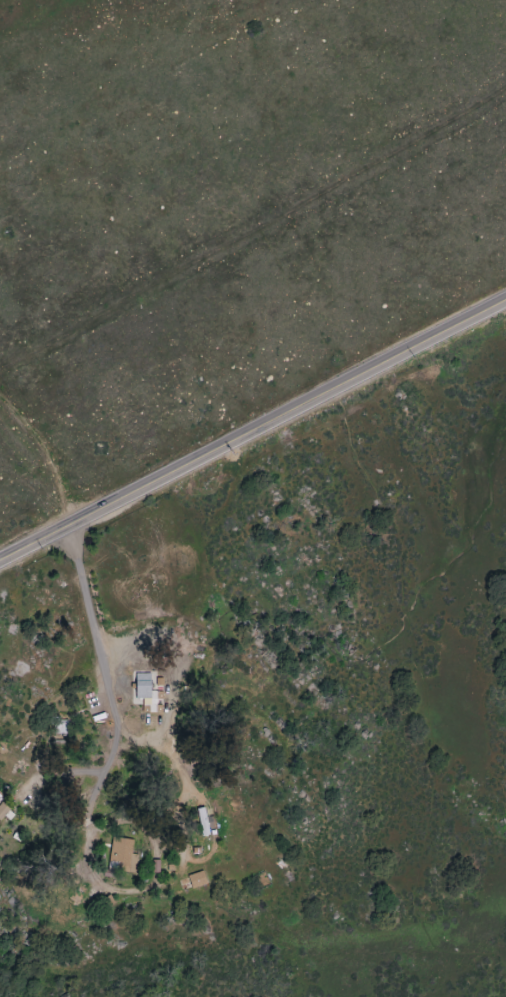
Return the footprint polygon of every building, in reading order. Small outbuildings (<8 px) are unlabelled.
[(151,673),(136,673),(136,706),(149,706),(149,713),(156,713),(156,691),(151,691),(151,673)] [(3,820),(10,807),(0,802),(0,818),(3,820)] [(204,836),(211,834),(205,807),(197,809),(204,836)] [(134,840),(113,836),(107,870),(135,875),(139,856),(131,855),(134,840)] [(188,876),(193,889),(208,884),(204,870),(188,876)]
